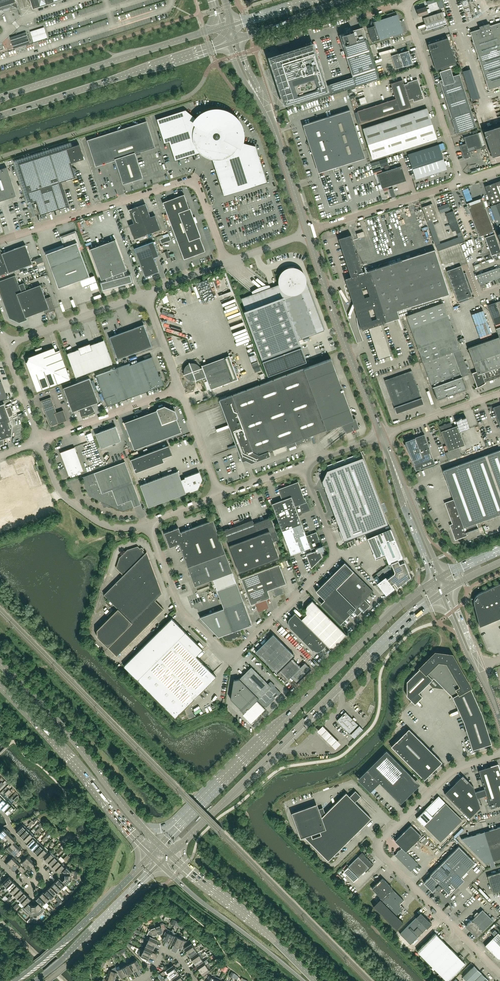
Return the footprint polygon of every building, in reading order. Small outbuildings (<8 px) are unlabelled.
[(17,8),(18,8),(18,6),(19,6),(17,0),(0,0),(0,13),(17,8)] [(33,9),(60,0),(30,0),(33,9)] [(428,13),(426,7),(417,10),(419,16),(428,13)] [(446,24),(443,12),(423,18),(427,30),(446,24)] [(402,32),(397,16),(374,23),(375,25),(368,28),(372,42),(402,32)] [(490,26),(489,23),(479,27),(480,29),(470,32),(473,41),(472,42),(473,47),(475,46),(489,90),(499,86),(499,22),(490,26)] [(353,77),(326,86),(321,72),(312,44),(270,58),(279,85),(285,104),(288,103),(289,105),(299,102),(300,104),(379,78),(363,27),(339,35),(353,77)] [(33,43),(47,38),(44,28),(30,32),(33,43)] [(30,43),(26,32),(10,37),(11,41),(14,49),(30,43)] [(456,63),(448,37),(428,44),(436,70),(456,63)] [(413,64),(408,50),(392,56),(396,69),(413,64)] [(471,111),(459,74),(453,76),(450,68),(439,72),(442,80),(439,80),(451,118),(456,133),(476,127),(473,117),(471,111)] [(384,115),(411,107),(409,100),(413,99),(414,102),(424,98),(421,91),(419,91),(418,88),(421,88),(420,87),(418,79),(407,82),(408,83),(404,84),(402,80),(391,83),(396,99),(381,103),(357,111),(361,123),(384,115)] [(437,139),(427,108),(405,115),(391,120),(363,128),(373,159),(424,143),(437,139)] [(365,158),(350,110),(349,109),(312,121),(303,124),(310,147),(311,147),(314,158),(318,173),(365,158)] [(240,131),(240,130),(240,129),(239,128),(239,127),(238,126),(238,124),(237,123),(236,122),(236,121),(235,120),(234,119),(229,115),(224,113),(222,112),(220,112),(218,112),(217,111),(215,111),(214,112),(213,112),(211,112),(209,112),(208,113),(206,114),(205,115),(204,115),(203,116),(201,117),(200,118),(199,119),(198,120),(185,110),(157,119),(164,143),(169,142),(175,161),(201,152),(212,157),(212,158),(222,191),(241,185),(243,190),(267,182),(256,146),(240,142),(240,140),(240,139),(241,138),(241,136),(241,135),(241,134),(240,132),(240,131)] [(143,178),(135,153),(154,147),(146,122),(88,141),(96,165),(111,161),(116,164),(117,164),(123,184),(143,178)] [(499,154),(499,126),(484,131),(492,157),(499,154)] [(481,132),(478,133),(464,137),(466,143),(460,145),(464,158),(471,156),(469,151),(485,146),(481,132)] [(69,205),(61,181),(67,180),(70,179),(76,177),(74,172),(76,169),(75,168),(74,168),(73,167),(71,163),(84,159),(79,144),(19,163),(28,192),(31,202),(36,200),(40,215),(69,205)] [(447,169),(438,144),(408,154),(416,179),(447,169)] [(406,181),(401,166),(377,174),(382,188),(386,187),(388,186),(406,181)] [(16,196),(7,167),(0,169),(0,201),(16,196)] [(485,186),(492,205),(499,202),(499,181),(485,186)] [(201,237),(190,208),(189,208),(184,194),(163,202),(184,259),(205,251),(200,237),(201,237)] [(494,231),(482,198),(467,203),(479,236),(494,231)] [(440,213),(450,210),(448,203),(438,207),(440,213)] [(490,206),(494,218),(499,216),(499,203),(490,206)] [(160,229),(155,215),(150,217),(147,209),(148,208),(147,208),(146,204),(145,204),(141,205),(140,205),(137,206),(147,234),(148,234),(160,229)] [(432,204),(422,207),(428,222),(432,220),(438,218),(432,204)] [(147,234),(137,206),(134,207),(133,208),(130,209),(129,210),(130,214),(130,215),(131,215),(134,223),(129,225),(134,239),(145,235),(147,234),(147,235),(147,234)] [(461,232),(453,211),(446,213),(452,231),(456,230),(457,233),(461,232)] [(439,239),(432,220),(428,222),(438,251),(464,242),(462,236),(461,232),(457,233),(458,237),(441,244),(439,239)] [(90,276),(79,246),(80,246),(75,232),(62,237),(65,246),(46,253),(59,288),(90,276)] [(400,318),(397,310),(449,294),(435,249),(363,272),(351,235),(351,234),(338,239),(339,239),(351,277),(345,278),(357,314),(362,330),(369,328),(378,359),(391,355),(391,354),(391,355),(381,324),(400,318)] [(494,234),(485,237),(491,255),(499,252),(499,250),(494,234)] [(171,240),(169,236),(160,239),(162,244),(171,240)] [(127,270),(115,239),(90,249),(101,279),(106,278),(107,281),(101,283),(103,289),(132,281),(130,275),(125,276),(123,271),(127,270)] [(159,271),(154,257),(159,255),(153,241),(134,248),(136,253),(145,277),(159,271)] [(31,259),(25,244),(2,253),(1,251),(0,251),(0,276),(33,264),(31,259)] [(473,292),(466,272),(464,273),(461,266),(447,271),(458,301),(472,296),(471,293),(473,292)] [(298,340),(324,330),(304,275),(303,274),(302,272),(301,272),(300,271),(299,270),(298,269),(297,269),(296,269),(295,269),(294,268),(293,268),(292,268),(292,267),(290,268),(289,269),(288,269),(287,269),(286,270),(285,271),(284,271),(283,272),(282,273),(282,274),(281,275),(280,276),(280,278),(280,279),(280,280),(280,281),(280,283),(280,284),(241,298),(246,310),(244,311),(268,375),(306,361),(298,340)] [(499,267),(477,275),(480,284),(499,277),(499,269),(499,267)] [(16,275),(0,281),(0,292),(19,284),(16,275)] [(26,290),(24,283),(19,284),(0,292),(10,318),(19,322),(27,319),(26,317),(35,314),(26,290)] [(55,309),(50,297),(46,299),(40,285),(31,288),(40,312),(44,310),(45,313),(55,309)] [(40,312),(31,288),(26,290),(35,314),(40,312)] [(488,305),(495,325),(499,323),(499,300),(488,305)] [(455,335),(448,316),(443,302),(406,316),(432,387),(437,400),(439,399),(443,397),(446,396),(452,394),(453,395),(455,395),(456,394),(455,393),(461,391),(465,390),(467,389),(462,376),(469,374),(455,335)] [(152,346),(149,339),(144,324),(109,337),(118,359),(152,346)] [(499,337),(468,348),(476,371),(472,373),(477,387),(475,387),(475,388),(478,387),(480,386),(482,385),(484,384),(486,383),(485,382),(487,381),(493,378),(496,380),(497,377),(499,376),(499,340),(499,337)] [(112,363),(104,340),(90,345),(90,344),(90,343),(78,348),(79,348),(79,349),(67,354),(76,377),(112,363)] [(70,379),(59,350),(55,351),(54,347),(54,348),(28,357),(29,357),(27,362),(26,362),(37,391),(70,379)] [(232,362),(229,355),(229,356),(202,366),(202,365),(202,367),(198,369),(198,368),(197,368),(197,367),(196,366),(195,366),(194,365),(193,365),(192,365),(191,365),(190,366),(189,366),(189,367),(188,367),(187,368),(187,369),(187,370),(186,370),(186,371),(186,372),(186,373),(187,373),(184,374),(184,375),(186,374),(187,375),(187,376),(188,376),(189,377),(190,378),(191,378),(192,378),(193,378),(194,378),(195,378),(196,381),(196,380),(206,376),(207,381),(205,382),(208,392),(211,390),(211,389),(238,379),(238,380),(238,379),(233,367),(232,362)] [(160,375),(159,375),(152,357),(130,365),(135,379),(141,393),(163,385),(160,375)] [(327,429),(340,424),(346,433),(359,428),(356,418),(354,419),(331,359),(219,400),(239,452),(242,461),(246,460),(252,463),(270,456),(268,451),(272,450),(275,456),(287,451),(285,445),(287,449),(311,439),(310,436),(327,430),(327,429)] [(127,398),(141,393),(135,379),(130,365),(130,363),(96,376),(107,406),(127,398)] [(424,403),(412,370),(385,380),(396,413),(424,403)] [(98,402),(90,378),(63,388),(72,412),(80,409),(82,415),(84,415),(85,414),(87,414),(88,413),(89,413),(91,412),(93,411),(94,411),(94,410),(91,405),(98,402)] [(67,420),(63,410),(56,412),(51,397),(40,401),(49,423),(49,424),(52,426),(53,425),(67,420)] [(0,405),(0,445),(2,445),(4,445),(4,437),(7,436),(11,436),(12,425),(9,417),(10,417),(13,416),(13,412),(12,411),(14,410),(12,410),(11,408),(11,406),(7,408),(6,408),(4,404),(0,405)] [(182,432),(177,420),(177,418),(177,417),(175,411),(172,409),(172,410),(171,410),(168,409),(167,408),(167,407),(164,406),(158,409),(157,409),(157,410),(124,422),(134,449),(182,432)] [(456,420),(458,425),(460,431),(470,428),(466,417),(462,418),(461,417),(458,420),(456,420)] [(460,431),(458,425),(452,427),(451,422),(446,424),(446,425),(444,426),(444,425),(439,426),(448,451),(445,452),(448,460),(461,455),(458,448),(465,446),(460,431)] [(121,441),(116,426),(95,433),(101,448),(121,441)] [(435,464),(424,434),(409,440),(410,441),(406,443),(416,471),(435,464)] [(169,445),(131,459),(135,472),(164,462),(163,458),(172,455),(169,445)] [(83,470),(75,447),(60,452),(69,476),(83,470)] [(499,450),(443,470),(454,500),(445,503),(453,524),(474,516),(476,523),(499,514),(499,450)] [(99,460),(96,452),(86,455),(89,464),(94,463),(93,461),(99,460)] [(327,470),(322,481),(324,486),(330,484),(342,516),(336,518),(339,528),(344,540),(388,524),(385,516),(363,457),(329,470),(329,469),(327,470)] [(25,458),(5,465),(26,522),(46,515),(25,458)] [(141,504),(125,461),(94,473),(82,477),(89,495),(102,502),(103,504),(107,506),(109,505),(123,511),(134,507),(133,505),(140,503),(140,504),(141,504)] [(198,489),(199,485),(202,479),(199,472),(185,477),(185,478),(181,480),(178,471),(140,485),(148,507),(186,493),(186,492),(190,491),(190,492),(198,489)] [(303,499),(297,483),(280,490),(281,494),(283,499),(285,505),(303,499)] [(4,496),(0,497),(0,519),(9,510),(4,496)] [(306,536),(298,516),(298,514),(309,510),(306,502),(305,498),(303,499),(285,505),(283,499),(272,504),(291,554),(310,547),(312,552),(306,554),(311,568),(322,556),(320,550),(321,548),(322,547),(316,532),(306,536)] [(480,534),(476,523),(474,516),(453,524),(450,525),(455,540),(467,536),(468,540),(477,536),(476,535),(480,534)] [(279,558),(273,541),(279,539),(270,517),(254,523),(252,520),(224,530),(239,573),(279,558)] [(178,528),(164,533),(170,547),(179,544),(185,560),(223,546),(213,520),(180,532),(178,528)] [(395,589),(392,585),(394,583),(397,586),(397,585),(398,586),(400,585),(406,580),(408,579),(409,574),(408,572),(409,572),(406,565),(405,565),(404,563),(403,563),(400,564),(398,561),(403,559),(391,529),(377,534),(367,538),(374,554),(374,553),(373,552),(382,548),(389,564),(391,564),(394,571),(395,570),(396,572),(394,571),(393,571),(394,572),(393,573),(396,574),(394,575),(393,574),(387,579),(386,577),(377,584),(386,596),(395,589)] [(118,609),(97,630),(97,636),(117,656),(164,609),(155,600),(162,593),(150,560),(147,552),(145,553),(138,546),(128,550),(127,549),(119,558),(116,568),(120,571),(123,575),(104,595),(118,609)] [(223,546),(185,560),(188,567),(195,586),(213,579),(217,590),(236,582),(232,572),(225,553),(223,546)] [(316,591),(325,600),(324,601),(344,620),(353,611),(357,616),(363,610),(364,611),(370,605),(365,600),(373,591),(345,563),(327,580),(316,591)] [(286,583),(280,566),(279,564),(260,571),(267,590),(272,589),(275,597),(284,593),(281,585),(286,583)] [(267,590),(260,571),(241,578),(251,604),(256,603),(258,610),(268,607),(265,599),(270,597),(267,590)] [(217,611),(200,617),(218,637),(225,634),(227,640),(231,640),(232,639),(233,637),(235,637),(237,637),(239,637),(242,634),(240,629),(252,624),(243,601),(236,582),(217,590),(224,608),(217,611)] [(479,593),(478,594),(477,594),(476,595),(476,596),(475,597),(475,598),(474,599),(474,600),(474,601),(474,602),(474,603),(474,604),(480,626),(499,618),(499,583),(479,593)] [(346,635),(312,601),(307,606),(307,607),(306,607),(306,608),(306,609),(306,610),(306,611),(306,612),(306,613),(307,613),(307,614),(301,620),(295,613),(290,618),(289,619),(288,620),(288,622),(289,624),(289,625),(290,626),(289,627),(313,650),(314,650),(315,650),(316,651),(318,651),(319,651),(320,651),(320,650),(321,650),(326,645),(331,649),(346,635)] [(216,677),(196,656),(203,649),(199,646),(175,622),(172,618),(124,666),(175,718),(216,677)] [(300,667),(292,658),(294,655),(273,634),(255,651),(277,673),(279,671),(288,680),(291,677),(297,683),(311,669),(305,663),(300,667)] [(303,643),(301,645),(307,651),(310,649),(303,643)] [(467,681),(453,657),(451,656),(449,655),(447,654),(437,653),(434,654),(425,663),(425,665),(422,668),(421,667),(407,681),(407,695),(415,703),(422,696),(419,693),(433,678),(437,681),(439,683),(439,687),(444,688),(450,694),(451,693),(452,696),(453,696),(452,697),(464,721),(472,749),(491,743),(482,714),(470,687),(468,683),(467,683),(469,687),(466,683),(467,681)] [(251,722),(256,717),(258,714),(281,693),(271,682),(269,684),(251,667),(239,679),(233,680),(230,699),(244,713),(243,714),(251,722)] [(358,724),(345,712),(337,720),(349,733),(358,724)] [(234,718),(243,727),(246,724),(237,715),(234,718)] [(354,738),(363,729),(359,726),(351,734),(351,735),(354,738)] [(322,727),(317,732),(335,750),(340,745),(322,727)] [(442,762),(415,735),(409,729),(391,746),(424,779),(442,762)] [(411,775),(386,750),(383,753),(384,754),(359,779),(363,783),(362,784),(370,792),(371,790),(369,788),(377,780),(379,782),(400,803),(414,790),(416,788),(407,779),(411,775)] [(498,764),(478,770),(484,789),(480,791),(482,797),(485,796),(486,795),(487,798),(491,809),(499,806),(499,770),(498,764)] [(482,797),(480,791),(475,792),(473,786),(463,775),(444,793),(469,818),(480,807),(477,798),(482,797)] [(342,847),(360,828),(365,824),(371,818),(353,800),(359,795),(359,794),(355,791),(350,796),(346,793),(325,814),(323,808),(318,809),(316,804),(312,806),(297,811),(292,813),(301,837),(304,836),(307,839),(328,860),(334,854),(334,855),(339,854),(339,852),(338,850),(342,847)] [(462,820),(446,803),(438,796),(416,818),(423,825),(440,842),(462,820)] [(5,810),(12,804),(8,800),(7,801),(1,807),(5,810)] [(17,809),(15,807),(12,804),(5,810),(8,814),(12,811),(14,813),(17,809)] [(20,834),(27,828),(23,824),(16,831),(20,834)] [(402,848),(395,855),(410,871),(418,863),(406,851),(422,836),(411,825),(395,841),(402,848)] [(9,831),(7,829),(6,830),(4,828),(0,832),(0,836),(2,838),(9,831)] [(23,838),(30,831),(27,828),(20,834),(23,838)] [(463,839),(470,852),(474,851),(478,859),(482,858),(482,859),(485,864),(488,863),(488,861),(492,860),(492,862),(494,861),(493,859),(499,858),(499,829),(479,833),(477,830),(467,832),(468,838),(463,839)] [(5,842),(12,836),(10,834),(11,833),(9,831),(2,838),(5,842)] [(27,842),(33,836),(34,835),(30,831),(23,838),(27,842)] [(14,840),(16,839),(14,836),(13,837),(12,836),(5,842),(9,845),(14,840)] [(37,840),(33,836),(27,842),(26,843),(30,846),(37,840)] [(9,853),(17,845),(15,843),(16,843),(14,840),(9,845),(7,847),(5,849),(9,853)] [(33,850),(40,843),(37,840),(30,846),(33,850)] [(37,854),(44,847),(40,843),(33,850),(37,854)] [(10,866),(16,860),(18,858),(15,855),(22,848),(19,846),(19,847),(17,845),(9,853),(13,856),(6,863),(8,866),(9,865),(10,866)] [(461,877),(475,862),(459,846),(430,875),(431,875),(424,883),(432,891),(436,887),(439,890),(442,887),(449,894),(464,880),(461,877)] [(41,858),(48,851),(44,847),(37,854),(41,858)] [(48,862),(55,855),(51,851),(44,858),(48,862)] [(366,872),(373,864),(365,856),(365,855),(362,852),(358,856),(347,867),(344,870),(355,881),(365,871),(366,872)] [(26,866),(32,860),(30,858),(31,857),(29,855),(22,862),(26,866)] [(52,866),(59,859),(55,855),(48,862),(52,866)] [(55,869),(62,862),(59,859),(52,866),(55,869)] [(13,871),(20,864),(16,860),(10,866),(12,868),(11,869),(13,871)] [(29,870),(35,864),(36,863),(34,860),(33,861),(32,860),(26,866),(29,870)] [(62,870),(66,866),(62,862),(55,869),(59,873),(62,870)] [(77,875),(77,872),(76,872),(76,871),(71,871),(66,866),(62,870),(65,873),(65,875),(70,875),(74,875),(77,875)] [(487,876),(493,893),(499,891),(499,872),(487,876)] [(71,879),(70,878),(70,875),(65,875),(65,878),(62,881),(66,885),(71,879)] [(6,887),(12,881),(9,877),(2,884),(6,887)] [(66,885),(62,881),(59,878),(55,882),(62,889),(66,885)] [(403,907),(400,904),(404,900),(400,896),(392,888),(392,887),(383,878),(372,889),(381,898),(380,899),(373,906),(395,929),(403,922),(396,915),(400,911),(404,907),(403,907)] [(9,891),(16,884),(12,881),(6,887),(9,891)] [(62,889),(55,882),(52,885),(58,892),(62,889)] [(13,895),(20,888),(16,884),(9,891),(13,895)] [(58,892),(52,885),(48,889),(55,896),(58,892)] [(16,899),(24,892),(20,888),(13,895),(16,899)] [(55,896),(48,889),(44,892),(44,893),(50,899),(51,900),(55,896)] [(20,902),(27,895),(24,892),(16,899),(20,902)] [(50,899),(44,893),(44,892),(43,892),(40,895),(46,902),(50,899)] [(24,906),(28,902),(31,899),(27,895),(20,902),(24,906)] [(46,902),(40,895),(36,899),(39,902),(43,906),(46,902)] [(29,912),(31,910),(33,910),(33,905),(31,905),(28,902),(24,906),(22,908),(27,914),(29,912)] [(37,912),(43,906),(39,902),(36,905),(33,905),(33,910),(36,910),(37,912)] [(476,937),(493,920),(482,909),(471,920),(465,926),(467,928),(476,937)] [(410,944),(427,928),(431,923),(421,913),(400,933),(410,944)] [(166,931),(167,928),(166,927),(167,925),(163,923),(155,926),(158,934),(161,933),(162,937),(164,933),(166,931)] [(158,934),(155,926),(150,928),(151,930),(149,931),(147,935),(152,937),(153,936),(158,934)] [(167,941),(172,930),(171,930),(171,931),(167,928),(166,931),(164,933),(162,937),(162,938),(167,941)] [(172,943),(175,935),(172,934),(173,931),(172,930),(167,941),(172,943)] [(498,932),(498,933),(495,930),(491,933),(494,936),(485,946),(488,949),(493,954),(494,955),(498,959),(499,959),(499,934),(498,932)] [(435,933),(417,951),(447,980),(448,980),(466,964),(435,933)] [(176,945),(181,935),(180,934),(178,937),(175,935),(172,943),(176,945)] [(155,945),(158,940),(152,937),(147,935),(145,940),(155,945)] [(184,942),(185,940),(182,938),(183,936),(181,935),(176,945),(182,948),(184,942)] [(153,950),(155,945),(145,940),(144,942),(147,943),(145,946),(153,950)] [(187,952),(197,946),(196,944),(193,946),(191,943),(184,948),(187,952)] [(153,950),(145,946),(144,949),(141,948),(140,950),(151,954),(153,950)] [(187,952),(190,957),(198,952),(196,949),(198,948),(197,946),(187,952)] [(148,960),(151,954),(140,950),(140,951),(142,952),(140,956),(148,960)] [(198,952),(190,957),(193,961),(197,959),(203,955),(202,953),(199,955),(198,952)] [(197,959),(193,961),(197,966),(204,961),(202,958),(204,957),(203,955),(197,959)] [(141,967),(137,959),(133,961),(132,959),(130,960),(132,963),(135,970),(141,967)] [(207,959),(204,961),(197,966),(200,970),(209,964),(210,963),(207,959)] [(135,970),(132,963),(130,960),(129,961),(130,963),(127,965),(131,972),(135,970)] [(131,972),(127,965),(124,966),(122,964),(121,965),(126,975),(131,972)] [(203,975),(210,970),(208,967),(210,965),(209,964),(200,970),(203,975)] [(126,975),(121,965),(119,965),(120,968),(117,969),(118,972),(121,977),(126,975)] [(169,974),(176,969),(173,965),(166,970),(169,974)] [(480,972),(474,966),(463,977),(464,978),(466,980),(467,980),(489,980),(480,972)] [(117,972),(118,972),(117,969),(116,967),(112,968),(111,970),(109,970),(107,975),(116,978),(117,972)] [(172,979),(179,974),(176,969),(169,974),(172,979)]
